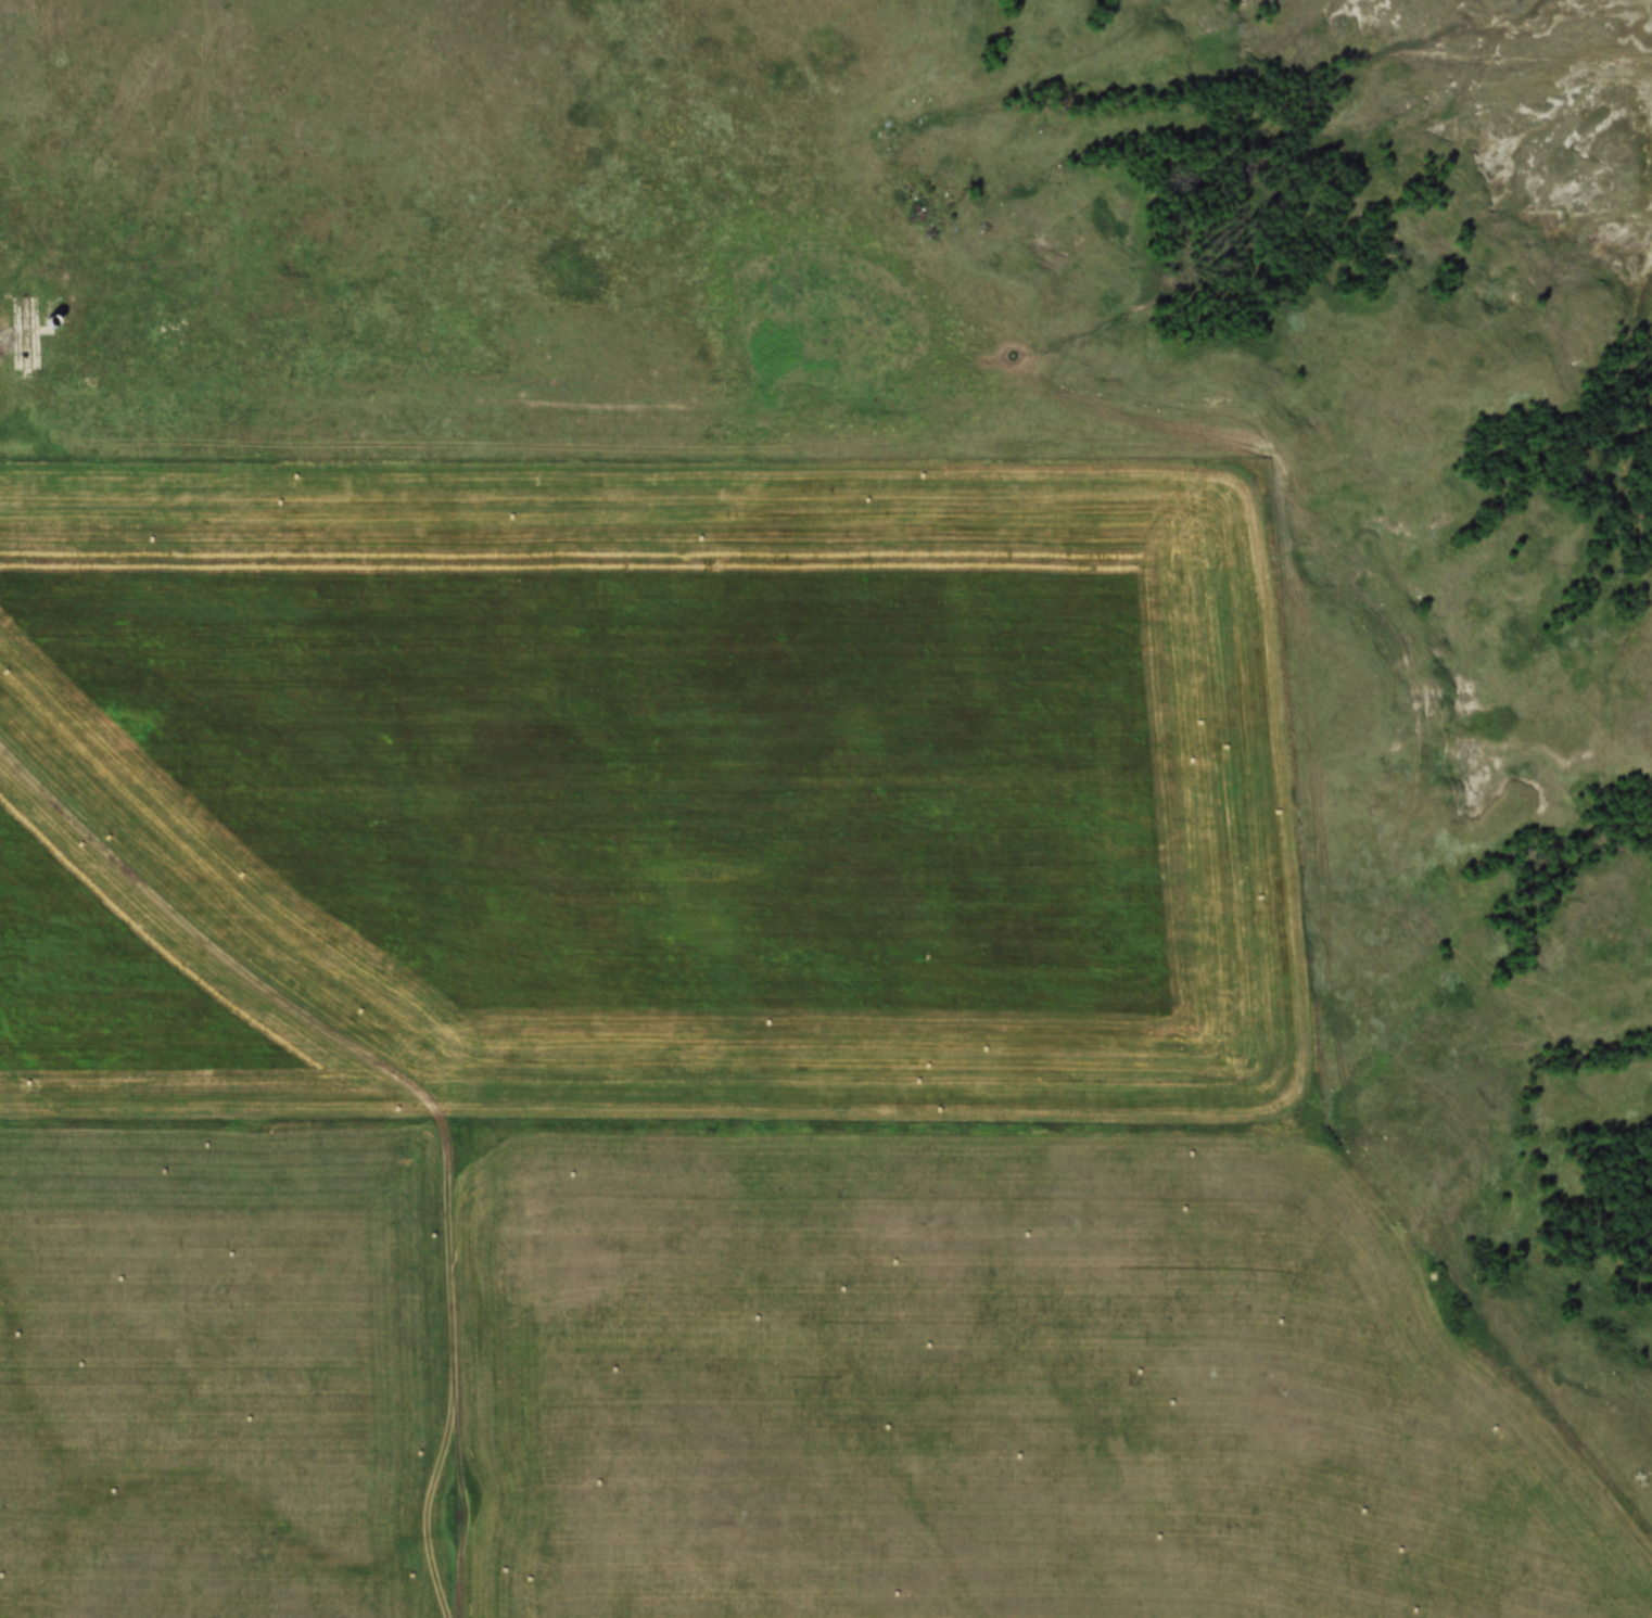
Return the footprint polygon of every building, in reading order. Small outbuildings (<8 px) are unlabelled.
[(33,316),(36,315),(37,311),(37,309),(36,306),(33,305),(29,306),(27,309),(27,311),(29,315),(33,316)]
